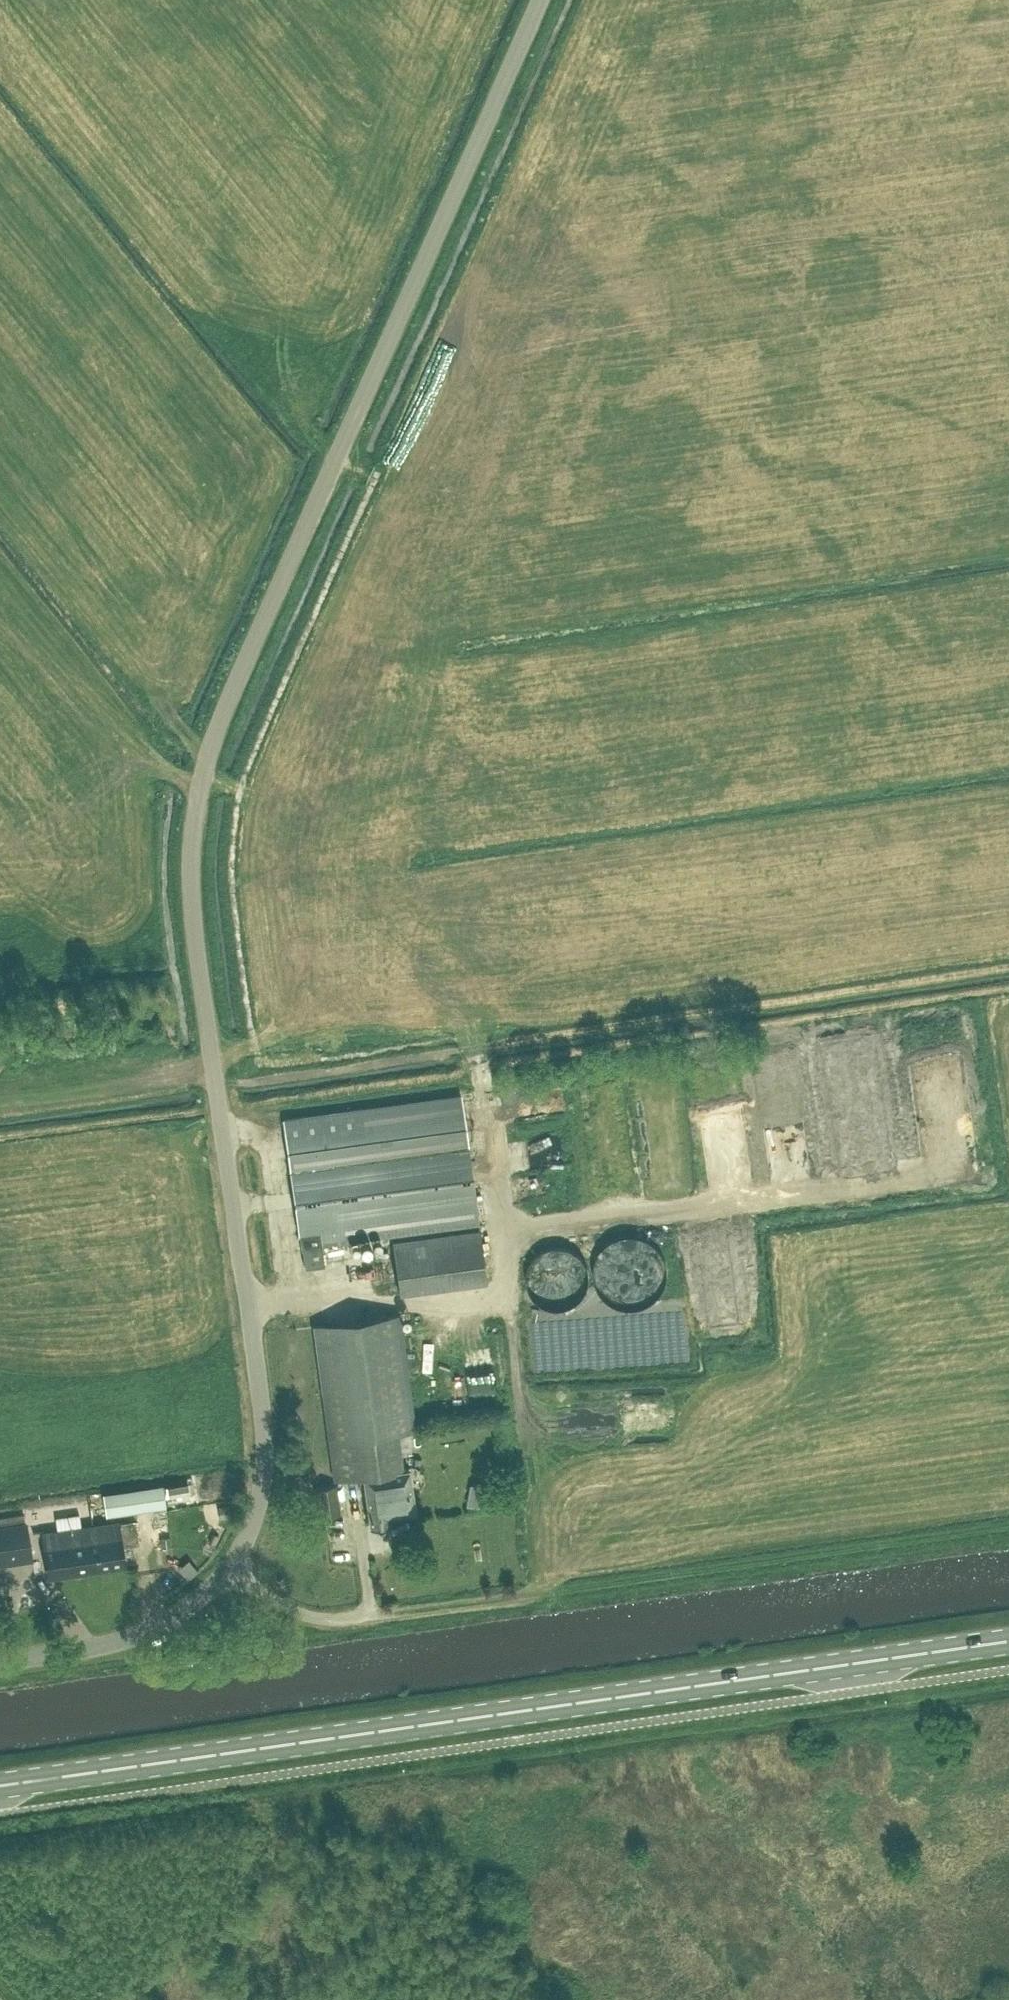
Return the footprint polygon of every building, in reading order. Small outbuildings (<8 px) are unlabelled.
[(935,1073),(921,1073),(923,1102),(936,1102),(935,1073)] [(301,1248),(303,1247),(305,1267),(325,1264),(322,1245),(479,1223),(465,1125),(461,1093),(283,1118),(301,1248)] [(479,1228),(392,1240),(399,1292),(487,1280),(479,1228)] [(637,1235),(630,1234),(619,1236),(608,1241),(604,1244),(597,1254),(593,1266),(593,1272),(594,1278),(596,1285),(601,1294),(605,1298),(612,1303),(617,1306),(623,1307),(628,1308),(638,1307),(642,1306),(650,1303),(654,1300),(660,1293),(663,1289),(667,1278),(667,1272),(667,1265),(664,1255),(657,1245),(652,1241),(644,1237),(637,1235)] [(546,1304),(553,1306),(563,1306),(568,1305),(573,1303),(578,1300),(584,1294),(587,1288),(589,1283),(590,1276),(590,1267),(587,1259),(583,1254),(579,1250),(571,1245),(566,1243),(558,1242),(552,1243),(545,1245),(539,1249),(534,1254),(529,1261),(527,1268),(526,1274),(527,1279),(529,1288),(531,1292),(535,1297),(540,1301),(546,1304)] [(713,1318),(743,1316),(741,1294),(712,1296),(713,1318)] [(312,1324),(332,1478),(361,1474),(368,1525),(387,1522),(386,1513),(412,1510),(406,1467),(400,1468),(395,1431),(413,1429),(399,1313),(312,1324)] [(103,1493),(106,1514),(166,1505),(163,1484),(103,1493)] [(317,1515),(340,1512),(336,1484),(313,1486),(317,1515)] [(473,1503),(488,1504),(489,1484),(474,1484),(473,1503)] [(15,1558),(30,1556),(26,1520),(0,1524),(0,1560),(15,1558)] [(94,1525),(93,1525),(98,1567),(123,1564),(122,1563),(120,1545),(137,1543),(135,1520),(94,1525)] [(98,1567),(93,1525),(43,1531),(48,1573),(98,1567)] [(390,1529),(373,1529),(374,1550),(391,1549),(390,1529)]
